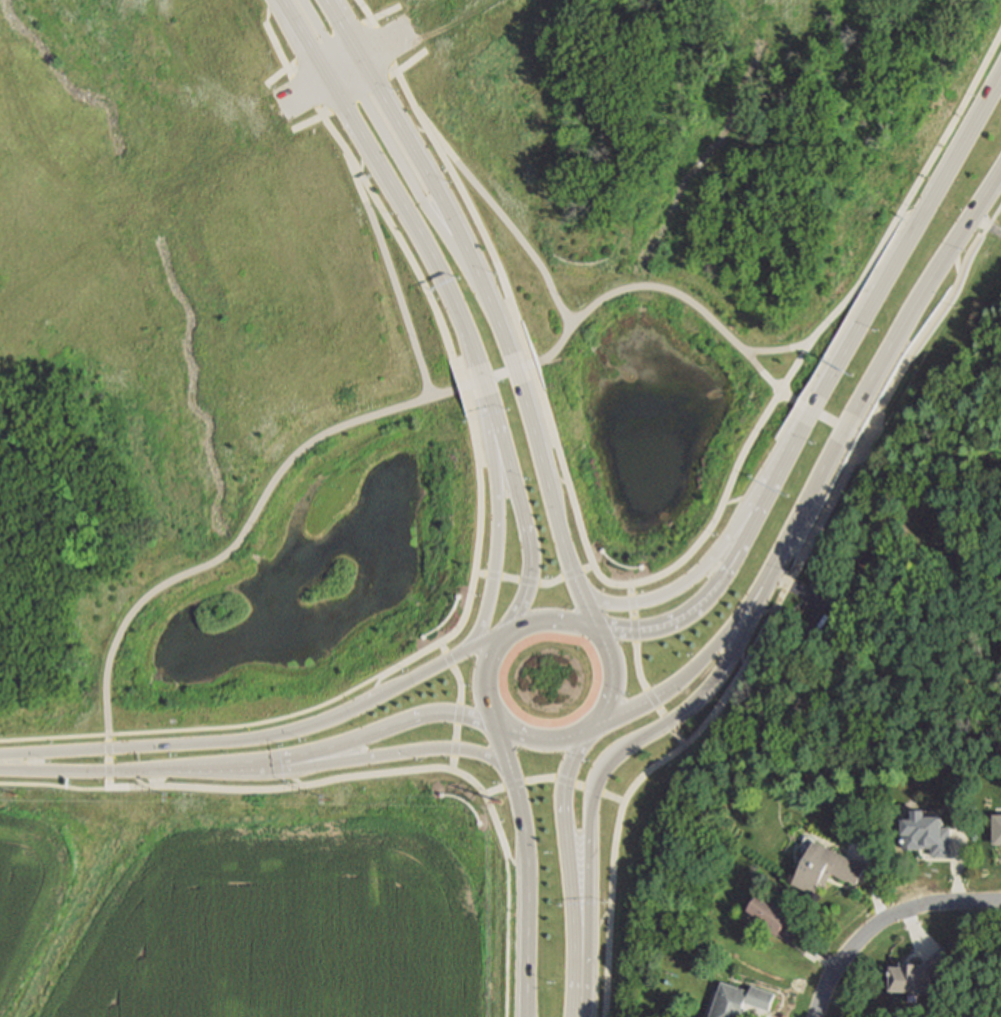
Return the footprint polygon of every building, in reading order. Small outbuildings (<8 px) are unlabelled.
[(905,821),(905,851),(918,851),(918,850),(929,850),(929,849),(933,849),(933,856),(938,856),(938,858),(949,858),(949,856),(952,856),(952,828),(945,828),(945,817),(928,818),(928,811),(915,811),(915,821),(905,821)] [(795,885),(817,896),(821,887),(826,889),(833,875),(849,883),(850,882),(858,886),(867,868),(817,842),(812,852),(806,854),(799,867),(801,873),(795,885)] [(763,895),(761,897),(759,896),(750,908),(752,910),(750,912),(763,921),(764,920),(770,925),(767,929),(779,937),(794,918),(784,910),(786,907),(780,902),(778,906),(763,895)] [(893,992),(893,968),(903,968),(903,963),(911,963),(911,965),(923,965),(923,967),(943,948),(955,962),(933,981),(933,994),(893,992)] [(748,1004),(771,1012),(777,995),(754,987),(752,992),(725,983),(712,1016),(743,1016),(748,1004)]
